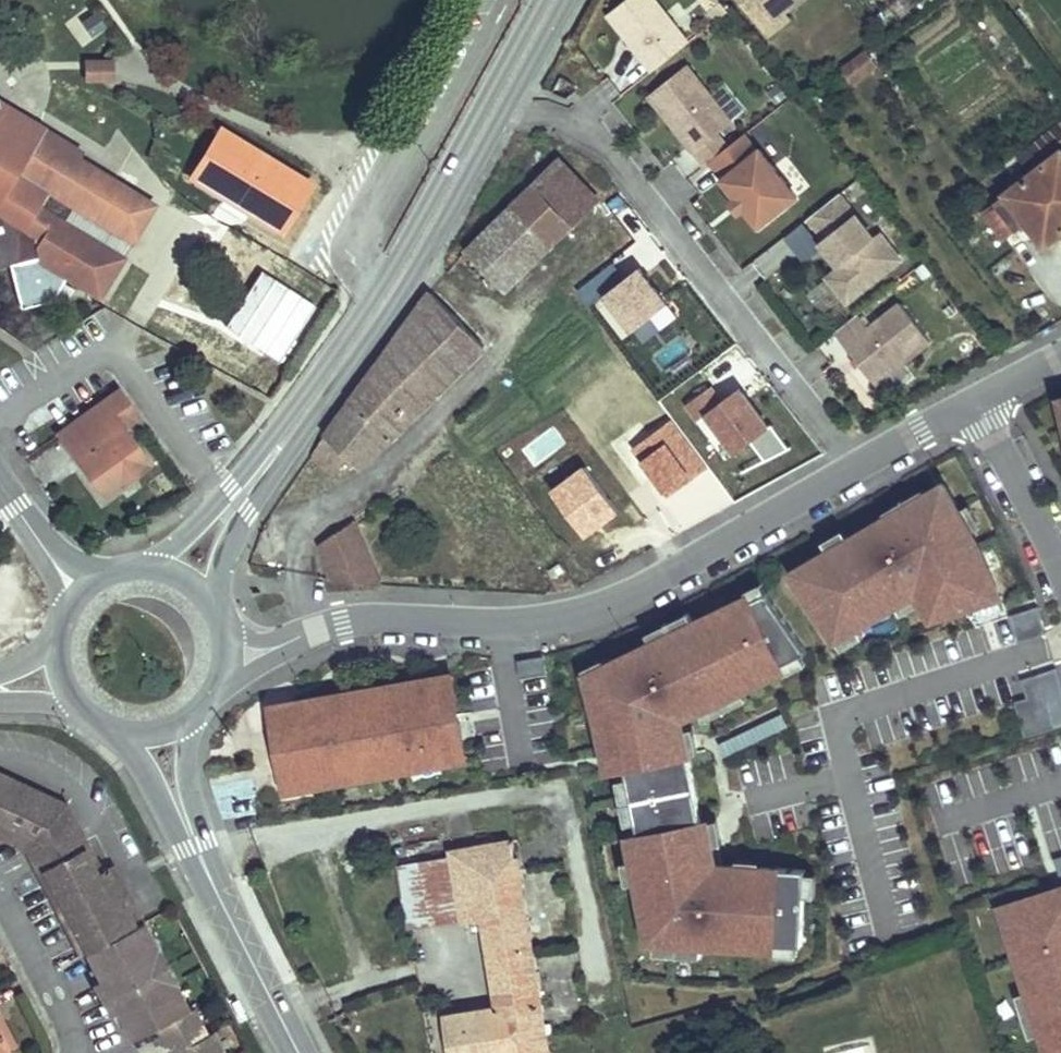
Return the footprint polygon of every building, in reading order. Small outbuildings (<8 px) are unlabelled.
[(608,15),(652,71),(689,42),(656,0),(626,0),(608,15)] [(711,9),(722,1),(721,0),(704,0),(711,9)] [(803,0),(748,0),(765,22),(783,8),(787,13),(803,0)] [(729,11),(722,1),(711,9),(719,19),(729,11)] [(783,8),(765,22),(775,35),(793,21),(787,13),(783,8)] [(80,45),(106,29),(96,12),(70,28),(80,45)] [(873,63),(864,51),(838,71),(848,83),(873,63)] [(114,80),(114,59),(101,60),(101,68),(102,80),(114,80)] [(101,68),(101,60),(84,61),(85,73),(101,68)] [(687,65),(649,95),(694,153),(695,152),(717,134),(732,122),(687,65)] [(102,80),(101,68),(85,73),(85,80),(102,80)] [(773,94),(779,102),(786,96),(781,88),(773,94)] [(37,135),(0,113),(0,162),(25,177),(29,165),(37,135)] [(10,265),(21,308),(52,300),(66,277),(91,292),(98,280),(111,278),(108,264),(115,253),(70,226),(78,212),(83,214),(94,215),(102,214),(117,189),(112,186),(115,182),(78,160),(81,154),(75,146),(70,142),(53,133),(39,127),(37,135),(29,165),(33,168),(26,178),(25,177),(0,162),(0,267),(10,265)] [(705,165),(710,161),(727,148),(717,134),(695,152),(705,165)] [(758,227),(798,196),(761,149),(758,151),(745,134),(727,148),(710,161),(724,178),(721,180),(735,198),(737,200),(741,197),(747,204),(743,207),(745,210),(758,227)] [(985,215),(1007,243),(1029,226),(1046,248),(1060,236),(1060,155),(985,215)] [(558,159),(466,251),(505,291),(597,200),(558,159)] [(131,243),(154,205),(115,182),(112,186),(117,189),(102,214),(94,215),(83,214),(78,212),(131,243)] [(901,260),(883,236),(877,241),(840,194),(809,218),(825,238),(820,242),(840,268),(860,292),(901,260)] [(730,202),(739,214),(745,210),(743,207),(747,204),(741,197),(737,200),(735,198),(730,202)] [(78,212),(70,226),(115,253),(123,258),(131,243),(78,212)] [(784,238),(802,264),(822,250),(803,224),(784,238)] [(111,278),(123,258),(115,253),(108,264),(111,278)] [(931,273),(924,264),(916,270),(923,280),(931,273)] [(602,297),(633,335),(671,303),(640,266),(602,297)] [(847,302),(860,292),(840,268),(828,278),(847,302)] [(256,271),(227,332),(271,353),(300,293),(256,271)] [(99,297),(111,278),(98,280),(91,292),(99,297)] [(389,440),(484,348),(431,292),(350,401),(389,440)] [(585,304),(599,328),(615,318),(601,294),(585,304)] [(900,303),(869,328),(858,315),(835,333),(876,385),(931,342),(900,303)] [(697,418),(721,402),(712,388),(687,404),(697,418)] [(121,392),(59,439),(102,497),(150,461),(124,428),(139,416),(121,392)] [(761,463),(782,453),(753,393),(700,418),(719,459),(752,443),(761,463)] [(355,473),(389,440),(350,401),(323,439),(345,463),(355,473)] [(312,455),(334,475),(345,463),(323,439),(312,455)] [(793,572),(811,604),(837,640),(859,627),(896,605),(917,594),(922,603),(932,619),(964,608),(971,619),(1007,608),(979,544),(972,532),(960,511),(944,484),(927,493),(923,496),(926,500),(889,522),(886,517),(850,539),(829,551),(793,572)] [(889,522),(926,500),(923,496),(927,493),(924,489),(883,512),(886,517),(889,522)] [(981,526),(969,505),(960,511),(972,532),(981,526)] [(355,520),(337,533),(357,584),(379,586),(355,520)] [(829,551),(850,539),(844,529),(823,542),(829,551)] [(319,545),(330,580),(357,584),(337,533),(319,545)] [(560,564),(549,571),(553,577),(564,570),(560,564)] [(748,597),(750,601),(767,592),(762,583),(746,591),(748,597)] [(637,883),(649,943),(655,944),(702,946),(774,950),(775,944),(798,946),(802,946),(805,896),(806,873),(806,870),(759,867),(759,872),(736,870),(737,866),(716,865),(712,846),(708,821),(705,803),(700,810),(688,754),(683,730),(681,720),(700,711),(743,690),(763,680),(739,685),(781,665),(802,655),(808,652),(767,592),(750,601),(748,597),(694,623),(652,643),(608,665),(610,669),(588,679),(602,709),(605,717),(608,734),(602,735),(609,771),(626,768),(628,779),(637,823),(639,836),(628,838),(633,861),(637,883)] [(902,615),(922,603),(917,594),(896,605),(902,615)] [(1038,607),(1010,616),(1018,643),(1046,633),(1038,607)] [(652,643),(694,623),(689,613),(647,633),(652,643)] [(994,621),(1001,645),(1015,640),(1007,617),(994,621)] [(843,649),(864,637),(859,627),(837,640),(843,649)] [(786,675),(806,665),(802,655),(781,665),(786,675)] [(610,669),(608,665),(605,659),(583,669),(588,679),(610,669)] [(1057,669),(1039,675),(1047,703),(1041,717),(1045,731),(1060,726),(1060,684),(1057,669)] [(1041,717),(1047,703),(1039,675),(1021,680),(1026,698),(1014,702),(1024,737),(1045,731),(1041,717)] [(468,759),(453,677),(440,679),(455,761),(468,759)] [(455,761),(440,679),(402,685),(404,696),(345,706),(343,695),(294,704),(293,790),(342,781),(340,770),(360,766),(362,777),(455,761)] [(404,696),(402,685),(343,695),(345,706),(404,696)] [(705,721),(748,700),(743,690),(700,711),(705,721)] [(294,704),(270,708),(284,791),(293,790),(294,704)] [(608,734),(605,717),(602,709),(594,710),(598,736),(602,735),(608,734)] [(699,752),(694,728),(683,730),(688,754),(699,752)] [(340,770),(342,781),(362,777),(360,766),(340,770)] [(77,822),(67,803),(0,772),(0,780),(61,809),(66,818),(61,829),(77,822)] [(637,823),(628,779),(617,781),(626,825),(637,823)] [(32,845),(61,829),(66,818),(61,809),(0,780),(0,830),(32,845)] [(723,844),(719,819),(708,821),(712,846),(723,844)] [(464,919),(452,851),(442,853),(437,820),(394,828),(411,928),(464,919)] [(35,872),(82,848),(89,845),(77,822),(23,849),(35,872)] [(23,849),(32,845),(0,830),(0,838),(23,849)] [(450,1052),(547,1052),(513,840),(452,851),(464,919),(464,921),(484,918),(499,1008),(444,1017),(450,1052)] [(89,845),(82,848),(95,873),(102,870),(89,845)] [(105,868),(102,870),(95,873),(82,848),(43,868),(65,912),(58,916),(79,956),(142,923),(124,890),(118,893),(105,868)] [(759,867),(760,861),(737,859),(737,866),(736,870),(759,872),(759,867)] [(637,883),(633,861),(622,863),(627,885),(637,883)] [(124,890),(111,865),(105,868),(118,893),(124,890)] [(65,912),(43,868),(35,872),(58,916),(65,912)] [(816,897),(817,874),(806,873),(805,896),(816,897)] [(1005,905),(1012,925),(1006,927),(1027,992),(1040,1034),(1046,1052),(1060,1052),(1060,902),(1047,906),(1042,893),(1005,905)] [(999,907),(1006,927),(1012,925),(1005,905),(999,907)] [(156,951),(142,923),(86,952),(95,969),(101,967),(106,976),(100,979),(93,983),(110,1016),(123,1009),(128,1019),(122,1022),(131,1039),(155,1027),(187,1010),(172,982),(161,988),(153,972),(145,957),(156,951)] [(701,957),(702,946),(655,944),(654,954),(701,957)] [(798,956),(798,946),(775,944),(774,950),(774,955),(798,956)] [(153,972),(164,967),(156,951),(145,957),(153,972)] [(106,976),(101,967),(95,969),(100,979),(106,976)] [(172,982),(164,967),(153,972),(161,988),(172,982)] [(1040,1034),(1027,992),(1016,995),(1030,1038),(1040,1034)] [(210,1033),(205,1035),(191,1008),(187,1010),(155,1027),(169,1052),(174,1052),(175,1052),(221,1052),(210,1033)] [(128,1019),(123,1009),(117,1012),(122,1022),(128,1019)] [(8,1049),(14,1046),(0,1018),(0,1033),(8,1049)] [(0,1033),(0,1052),(10,1052),(8,1049),(0,1033)]
